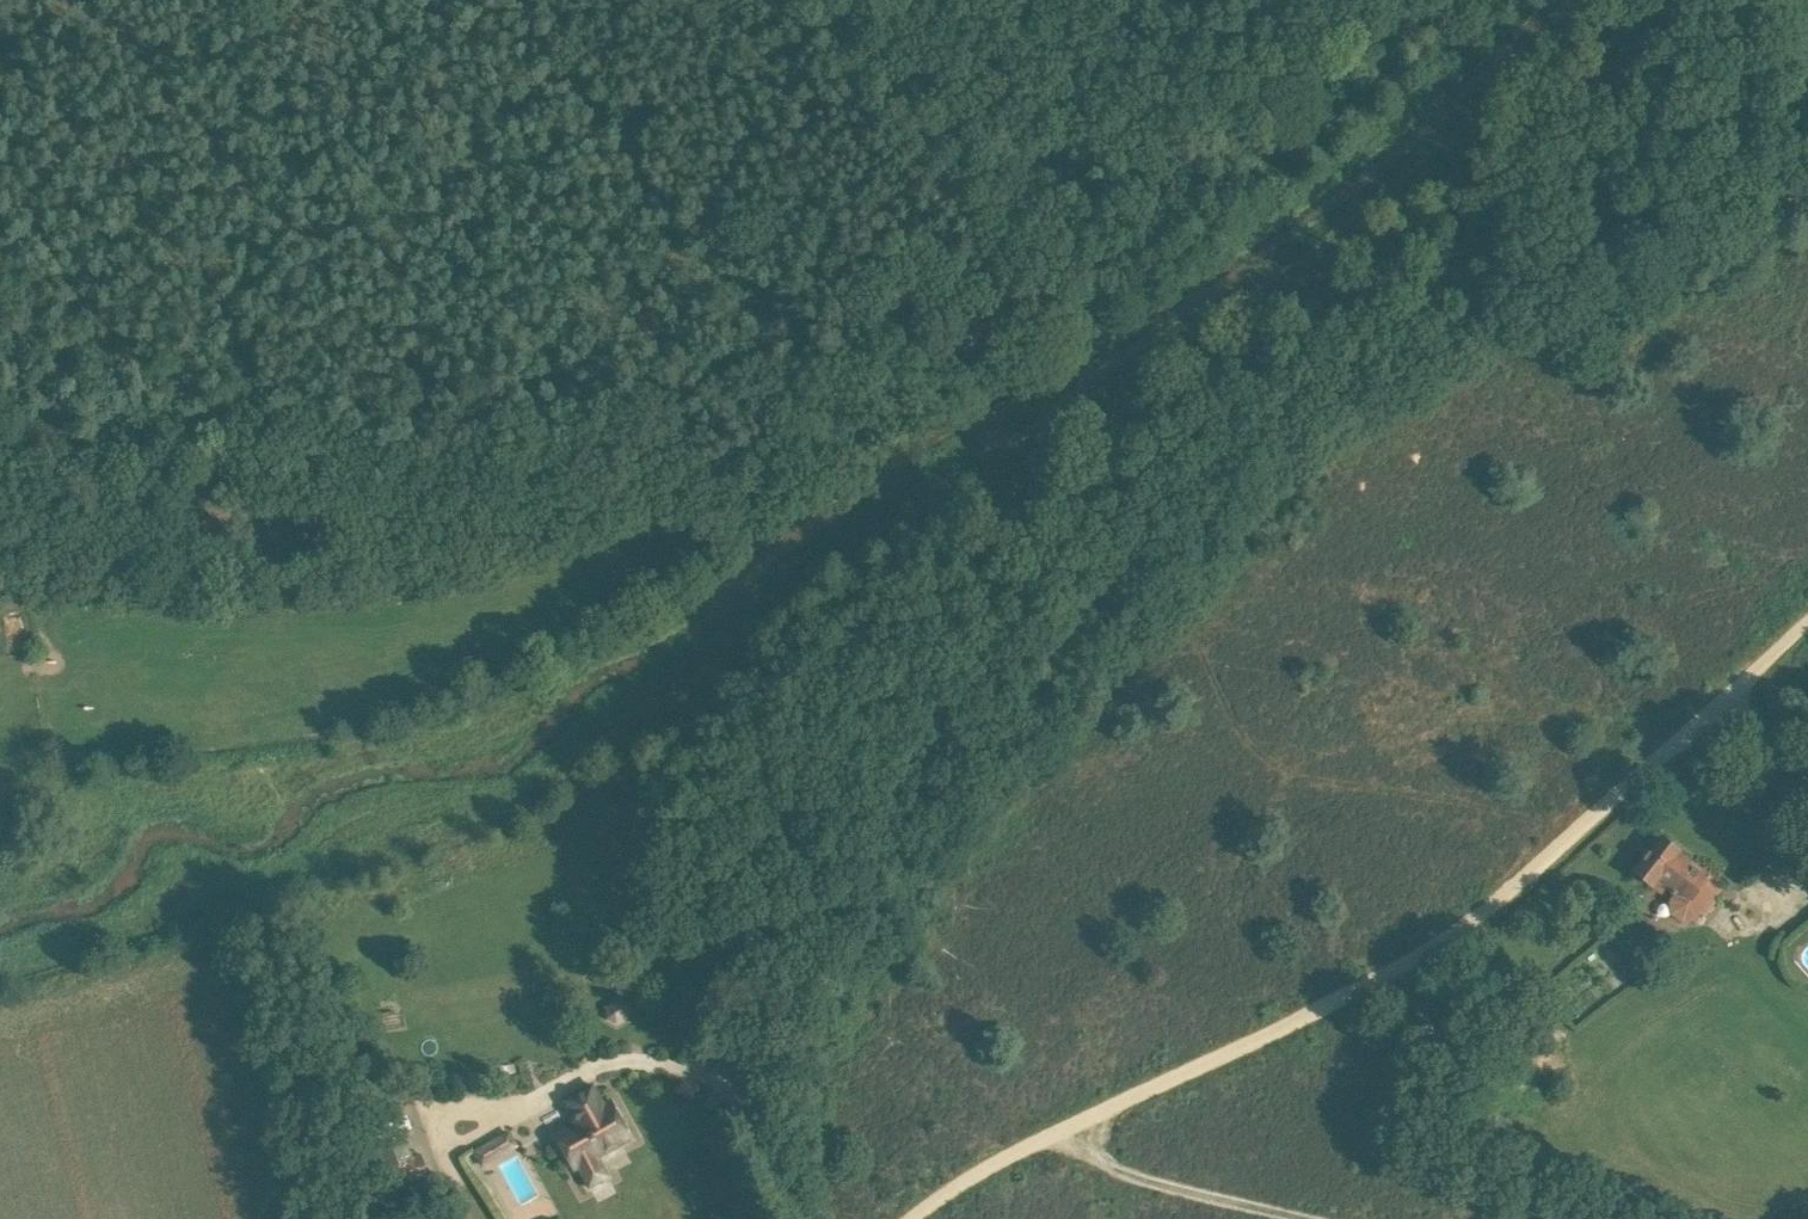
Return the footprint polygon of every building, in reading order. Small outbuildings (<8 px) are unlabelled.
[(1635,872),(1644,879),(1654,886),(1653,887),(1662,894),(1666,887),(1674,893),(1669,900),(1671,914),(1682,921),(1694,920),(1700,913),(1704,916),(1715,901),(1726,886),(1661,837),(1635,872)] [(616,1023),(626,1017),(626,1005),(616,1000),(606,1005),(606,1017),(616,1023)] [(579,1166),(590,1187),(610,1176),(599,1156),(633,1139),(612,1101),(607,1104),(595,1081),(561,1099),(572,1119),(553,1129),(574,1168),(579,1166)] [(490,1162),(481,1145),(472,1150),(481,1167),(490,1162)] [(421,1152),(369,1172),(377,1196),(430,1177),(421,1152)]
